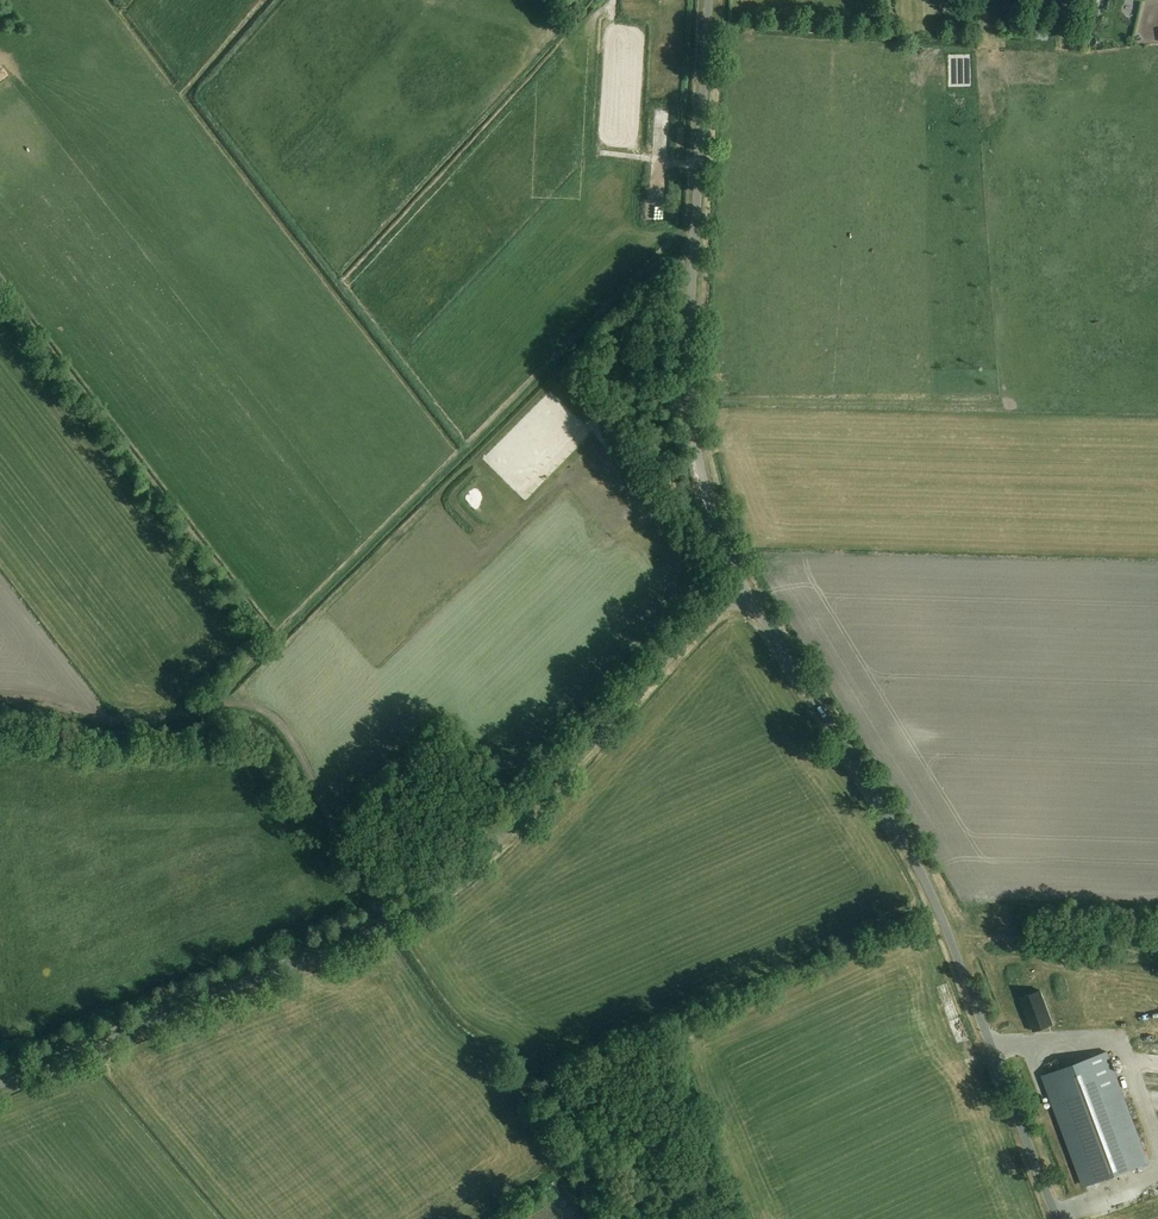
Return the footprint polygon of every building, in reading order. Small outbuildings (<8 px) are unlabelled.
[(657,115),(657,129),(666,129),(667,116),(657,115)] [(1013,1000),(1012,1000),(1026,1033),(1046,1025),(1032,992),(1013,1000)] [(961,1048),(968,1065),(976,1062),(969,1045),(961,1048)] [(1055,1071),(1045,1075),(1059,1115),(1086,1187),(1093,1184),(1100,1182),(1149,1164),(1108,1052),(1055,1071)]
